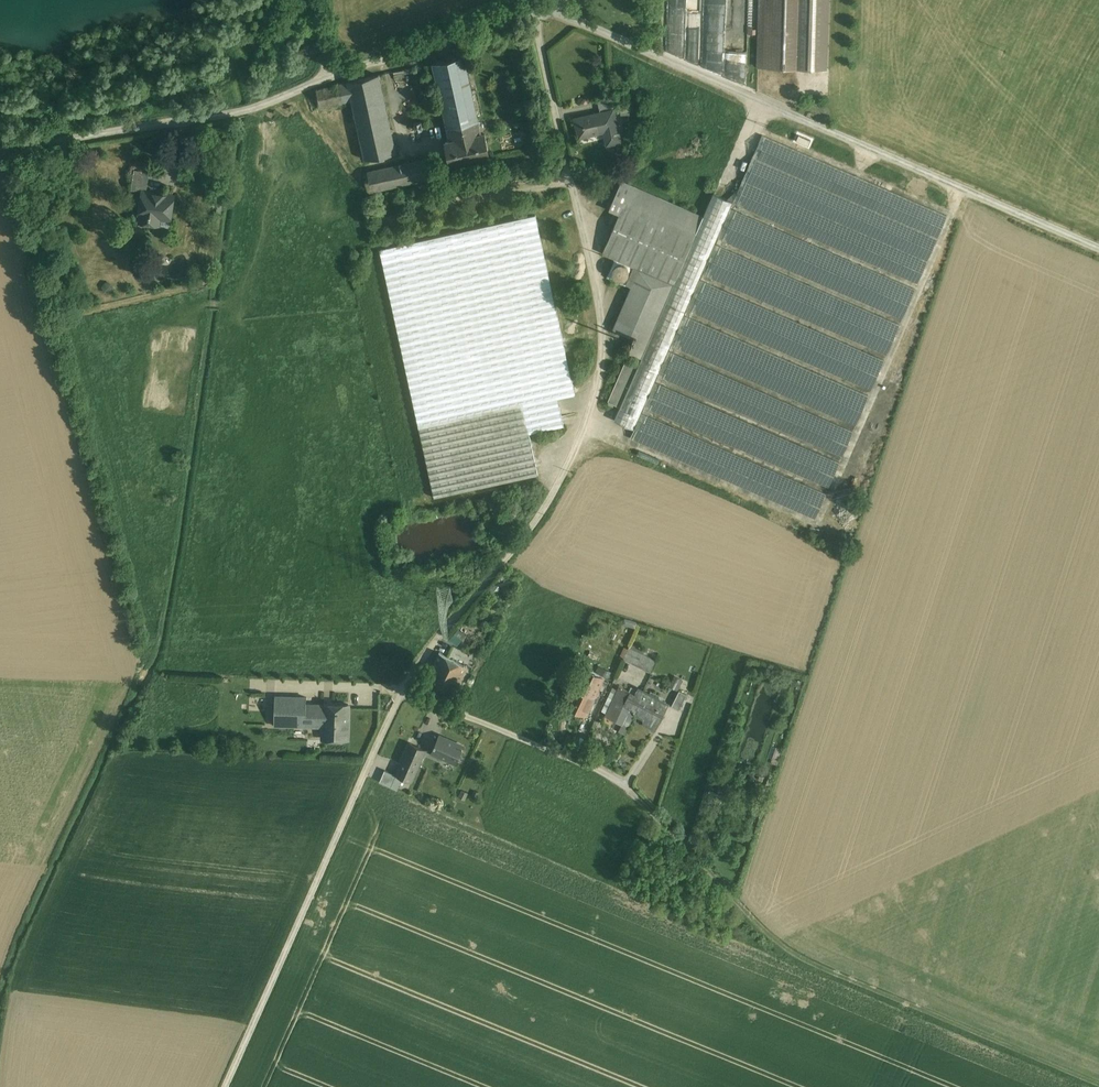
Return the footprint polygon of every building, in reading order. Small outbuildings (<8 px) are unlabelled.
[(758,66),(826,68),(829,0),(760,0),(758,66)] [(449,126),(478,119),(479,119),(465,55),(433,63),(447,126),(449,126)] [(390,72),(394,90),(428,83),(424,64),(390,72)] [(397,152),(379,75),(348,81),(348,83),(317,89),(321,107),(352,100),(365,159),(397,152)] [(613,106),(611,98),(598,101),(600,109),(613,106)] [(614,109),(575,118),(580,138),(605,132),(607,144),(621,141),(614,109)] [(481,133),(478,119),(449,126),(452,140),(446,141),(451,164),(491,156),(485,132),(481,133)] [(434,156),(368,171),(373,191),(439,176),(434,156)] [(213,168),(203,167),(200,190),(210,192),(213,168)] [(144,190),(152,191),(154,171),(138,169),(136,190),(144,190)] [(625,202),(632,186),(622,181),(610,209),(620,214),(625,202)] [(625,202),(696,233),(703,216),(632,186),(625,202)] [(152,191),(144,190),(141,223),(165,225),(165,220),(176,221),(180,193),(152,191)] [(663,278),(674,283),(696,233),(625,202),(620,214),(603,253),(616,258),(634,266),(663,278)] [(626,286),(634,266),(616,258),(607,277),(626,286)] [(655,296),(663,278),(634,266),(626,286),(632,288),(633,286),(655,296)] [(666,301),(674,283),(663,278),(655,296),(666,301)] [(706,283),(694,313),(836,369),(842,356),(864,364),(871,348),(706,283)] [(656,325),(666,301),(633,286),(632,288),(619,319),(640,328),(642,324),(644,325),(646,320),(656,325)] [(637,336),(640,328),(619,319),(613,332),(632,340),(635,335),(637,336)] [(643,357),(656,325),(646,320),(644,325),(642,324),(640,328),(637,336),(635,335),(632,340),(635,341),(630,351),(643,357)] [(677,350),(818,401),(822,389),(827,391),(834,374),(687,321),(677,350)] [(621,407),(637,368),(625,363),(609,401),(621,407)] [(475,410),(488,483),(542,474),(534,431),(567,425),(562,399),(549,401),(550,405),(529,409),(527,400),(475,410)] [(459,628),(449,638),(456,645),(466,635),(459,628)] [(630,644),(624,659),(651,670),(657,656),(630,644)] [(468,666),(438,653),(424,686),(453,699),(468,666)] [(565,707),(586,716),(604,676),(583,667),(565,707)] [(675,676),(670,686),(678,690),(683,680),(675,676)] [(619,686),(605,716),(628,727),(634,715),(625,711),(634,693),(619,686)] [(668,703),(637,688),(626,711),(657,726),(668,703)] [(686,695),(679,692),(673,706),(680,709),(686,695)] [(308,695),(276,695),(275,726),(322,727),(321,741),(352,741),(352,703),(308,702),(308,695)] [(465,745),(440,735),(432,755),(457,765),(465,745)] [(409,742),(395,774),(413,783),(428,751),(409,742)] [(385,771),(380,782),(395,789),(401,778),(385,771)]
